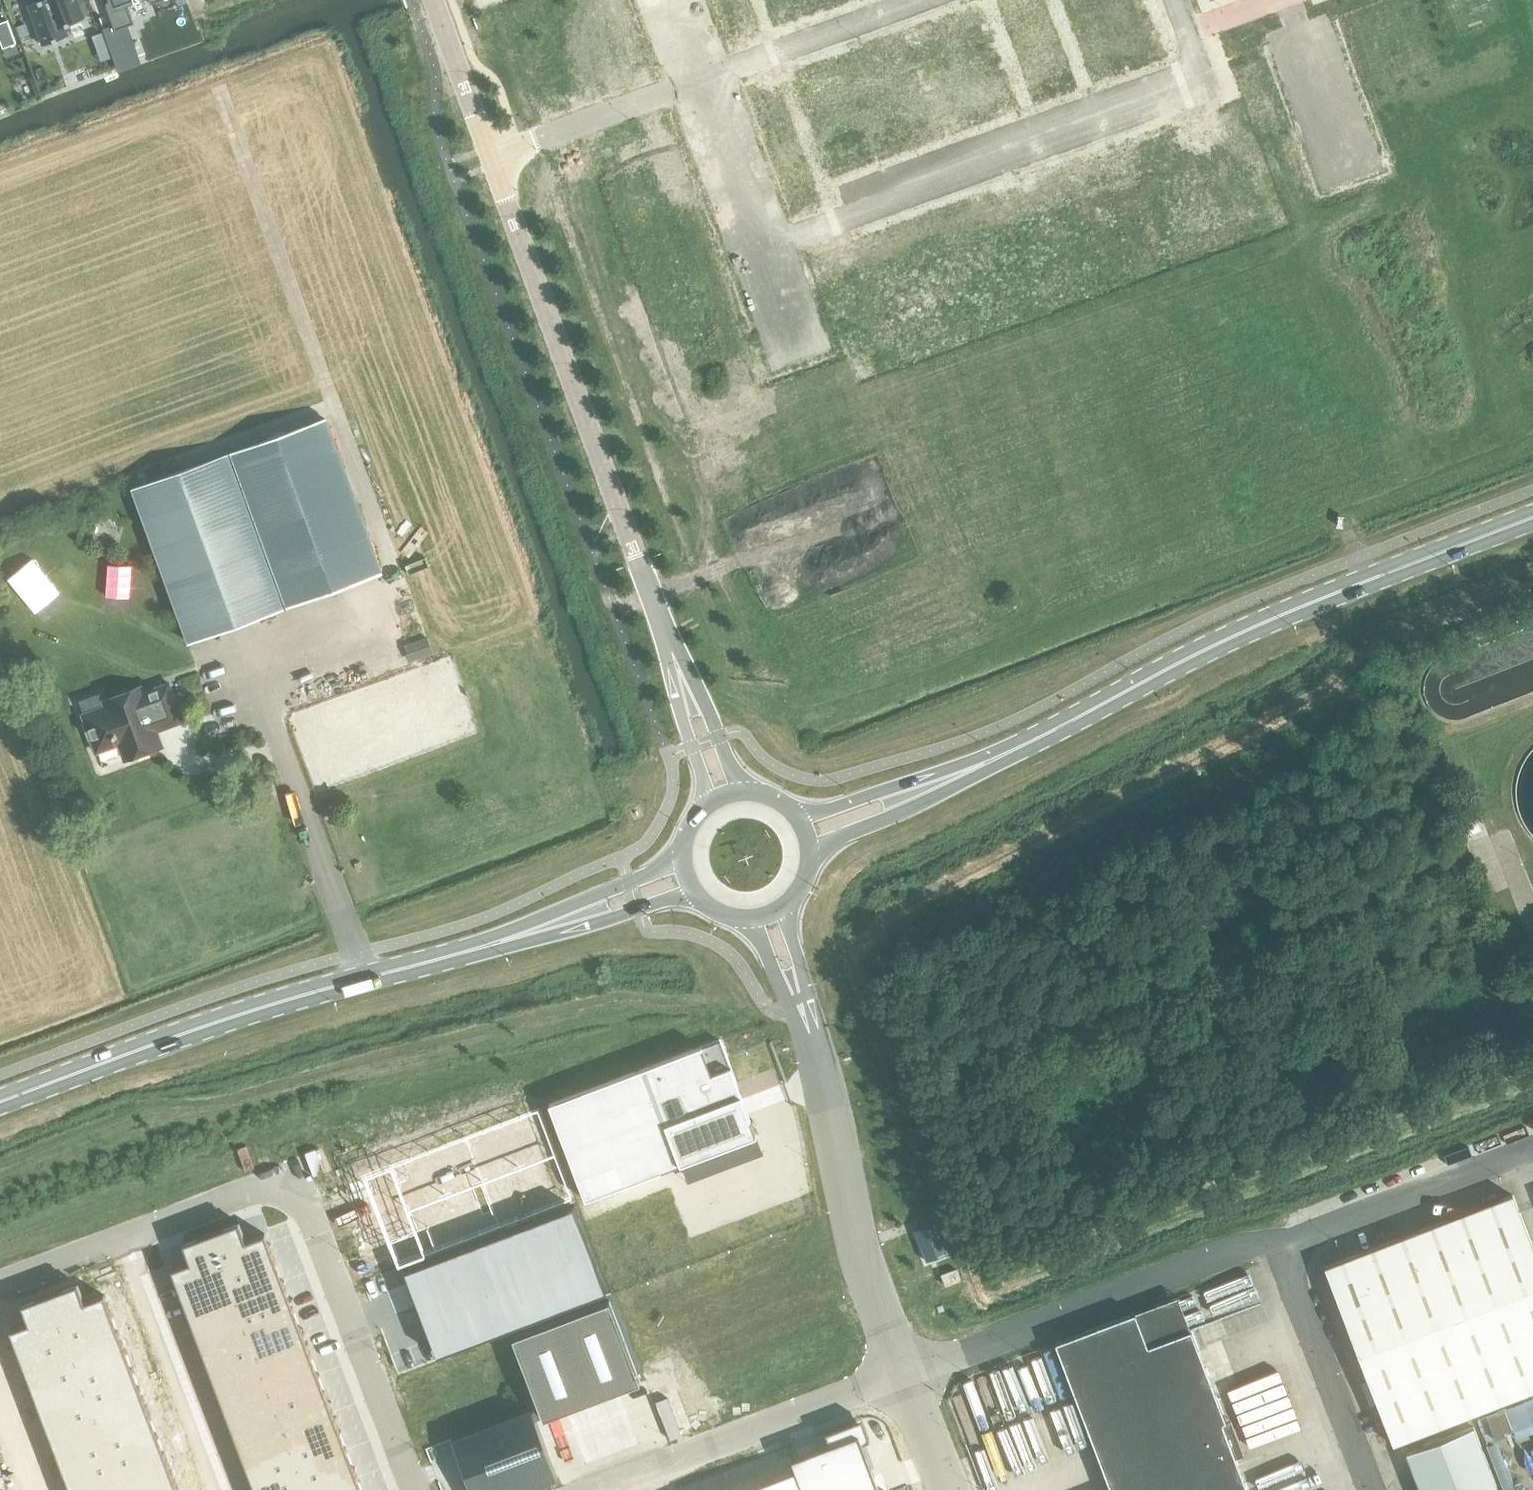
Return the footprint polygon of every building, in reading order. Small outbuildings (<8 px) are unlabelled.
[(28,3),(43,44),(68,35),(64,24),(85,17),(78,0),(37,0),(29,3),(28,3)] [(107,6),(106,6),(107,8),(107,7),(114,26),(115,29),(128,25),(134,22),(126,0),(127,0),(104,0),(107,6)] [(1145,3),(1134,7),(1137,15),(1148,11),(1145,3)] [(1080,18),(1069,22),(1072,30),(1083,26),(1080,18)] [(3,47),(16,42),(8,19),(0,22),(0,39),(3,47)] [(24,23),(16,26),(20,36),(28,34),(24,23)] [(1083,26),(1072,30),(1075,37),(1086,33),(1083,26)] [(109,46),(117,68),(139,60),(131,38),(110,46),(109,46)] [(898,47),(890,50),(893,60),(901,57),(898,47)] [(885,52),(877,55),(881,64),(889,61),(885,52)] [(901,57),(894,60),(897,70),(905,67),(901,57)] [(889,62),(881,65),(885,74),(893,71),(889,62)] [(909,77),(901,80),(904,90),(913,87),(909,77)] [(899,93),(892,95),(895,105),(902,102),(899,93)] [(925,107),(918,109),(921,119),(928,116),(925,107)] [(907,113),(899,116),(902,125),(910,122),(907,113)] [(928,116),(921,119),(925,129),(932,126),(928,116)] [(910,123),(903,126),(906,135),(914,132),(910,123)] [(189,641),(285,607),(383,571),(326,416),(133,487),(189,641)] [(101,690),(78,698),(84,714),(97,750),(120,741),(125,757),(163,743),(156,724),(182,714),(170,683),(143,693),(140,687),(124,693),(105,699),(101,690)] [(1477,818),(1461,824),(1465,835),(1481,829),(1477,818)] [(720,1038),(549,1103),(585,1199),(756,1134),(720,1038)] [(421,1233),(391,1244),(399,1266),(565,1204),(531,1116),(530,1113),(395,1164),(420,1229),(421,1233)] [(1532,1389),(1532,1245),(1513,1193),(1324,1266),(1393,1443),(1532,1389)] [(574,1205),(404,1269),(437,1355),(607,1291),(574,1205)] [(239,1221),(211,1232),(222,1261),(268,1243),(265,1232),(246,1240),(239,1221)] [(937,1221),(914,1229),(926,1260),(949,1252),(937,1221)] [(190,1261),(171,1268),(175,1278),(222,1261),(211,1232),(183,1242),(190,1261)] [(268,1243),(222,1261),(236,1298),(283,1280),(268,1243)] [(222,1261),(175,1278),(189,1316),(236,1298),(222,1261)] [(956,1268),(941,1274),(945,1285),(960,1279),(956,1268)] [(283,1280),(236,1298),(247,1326),(293,1308),(283,1280)] [(78,1282),(50,1293),(61,1322),(108,1304),(104,1294),(85,1301),(78,1282)] [(29,1322),(10,1329),(14,1339),(61,1322),(50,1293),(22,1303),(29,1322)] [(236,1298),(189,1316),(200,1344),(247,1326),(236,1298)] [(610,1300),(512,1337),(543,1419),(641,1382),(610,1300)] [(108,1304),(61,1322),(75,1359),(122,1341),(108,1304)] [(293,1308),(247,1326),(257,1354),(304,1336),(293,1308)] [(1235,1455),(1244,1452),(1231,1417),(1226,1419),(1192,1328),(1148,1345),(1135,1311),(1055,1342),(1111,1489),(1249,1489),(1235,1455)] [(61,1322),(14,1339),(28,1377),(75,1359),(61,1322)] [(247,1326),(200,1344),(211,1372),(257,1354),(247,1326)] [(304,1336),(257,1354),(264,1373),(271,1391),(318,1374),(304,1336)] [(502,1340),(439,1365),(463,1426),(525,1402),(502,1340)] [(122,1341),(75,1359),(86,1387),(132,1369),(122,1341)] [(257,1354),(211,1372),(218,1390),(264,1373),(257,1354)] [(75,1359),(28,1377),(39,1405),(86,1387),(75,1359)] [(132,1369),(86,1387),(96,1415),(143,1397),(132,1369)] [(264,1373),(218,1390),(225,1409),(271,1391),(264,1373)] [(318,1374),(271,1391),(278,1410),(286,1429),(332,1411),(318,1374)] [(86,1387),(39,1405),(50,1433),(96,1415),(86,1387)] [(271,1391),(225,1409),(232,1428),(278,1410),(271,1391)] [(143,1397),(96,1415),(111,1452),(157,1435),(143,1397)] [(452,1438),(452,1439),(472,1431),(494,1489),(522,1489),(557,1477),(531,1408),(452,1438)] [(1504,1408),(1487,1415),(1495,1437),(1505,1434),(1503,1429),(1511,1427),(1504,1408)] [(278,1410),(232,1428),(239,1447),(286,1429),(278,1410)] [(332,1411),(286,1429),(293,1448),(300,1466),(346,1448),(332,1411)] [(96,1415),(50,1433),(64,1470),(111,1452),(96,1415)] [(791,1458),(803,1489),(880,1489),(862,1442),(869,1439),(862,1418),(826,1432),(830,1444),(791,1458)] [(1474,1425),(1407,1451),(1421,1489),(1499,1489),(1474,1425)] [(286,1429),(239,1447),(246,1465),(293,1448),(286,1429)] [(157,1435),(111,1452),(125,1489),(171,1472),(157,1435)] [(293,1448),(246,1465),(253,1484),(300,1466),(293,1448)] [(300,1466),(309,1489),(322,1489),(357,1477),(346,1448),(300,1466)] [(64,1470),(71,1489),(124,1489),(125,1489),(111,1452),(64,1470)] [(253,1484),(255,1489),(309,1489),(300,1466),(253,1484)] [(793,1471),(743,1489),(801,1489),(793,1471)] [(125,1489),(178,1489),(171,1472),(125,1489)] [(322,1489),(362,1489),(357,1477),(322,1489)]
